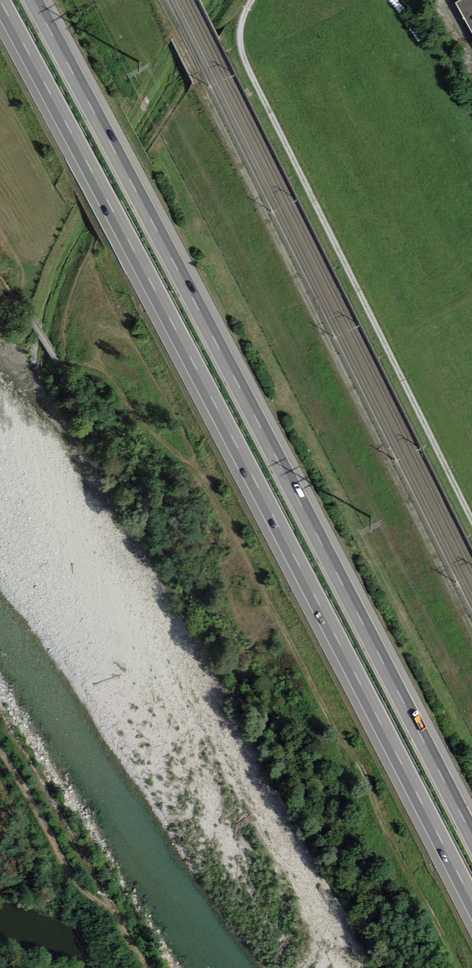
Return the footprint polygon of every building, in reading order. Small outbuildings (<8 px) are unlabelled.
[(471,31),(471,0),(463,0),(457,4),(471,31)]
